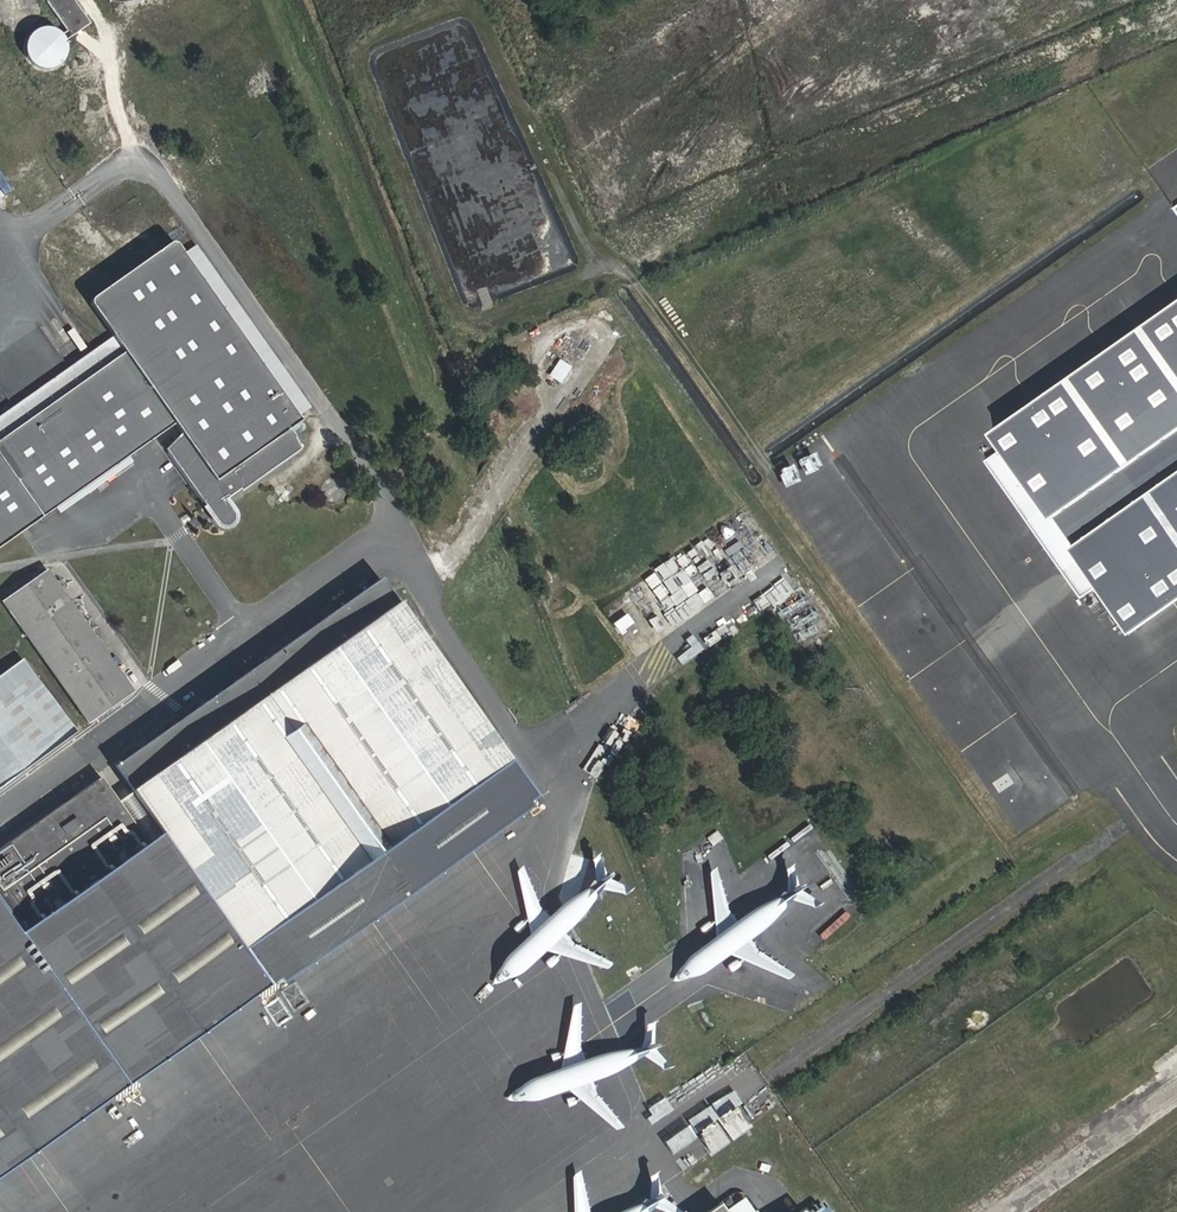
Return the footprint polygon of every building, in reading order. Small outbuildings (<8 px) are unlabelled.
[(174,423),(183,436),(166,449),(219,523),(222,525),(224,525),(226,525),(230,524),(233,521),(233,520),(234,515),(233,513),(225,502),(228,500),(313,440),(173,242),(88,302),(125,355),(0,442),(0,547),(174,423)] [(995,439),(1048,519),(1176,434),(1176,319),(995,439)] [(1072,551),(1133,640),(1176,610),(1176,480),(1072,551)] [(9,602),(97,727),(142,696),(54,571),(9,602)] [(26,1162),(193,1044),(270,990),(530,808),(526,803),(534,798),(380,579),(112,767),(131,793),(117,802),(99,777),(0,847),(0,1180),(26,1162)] [(85,736),(34,661),(0,684),(0,795),(85,736)] [(722,1189),(690,1211),(737,1211),(722,1189)] [(799,1200),(782,1211),(808,1211),(799,1200)]
